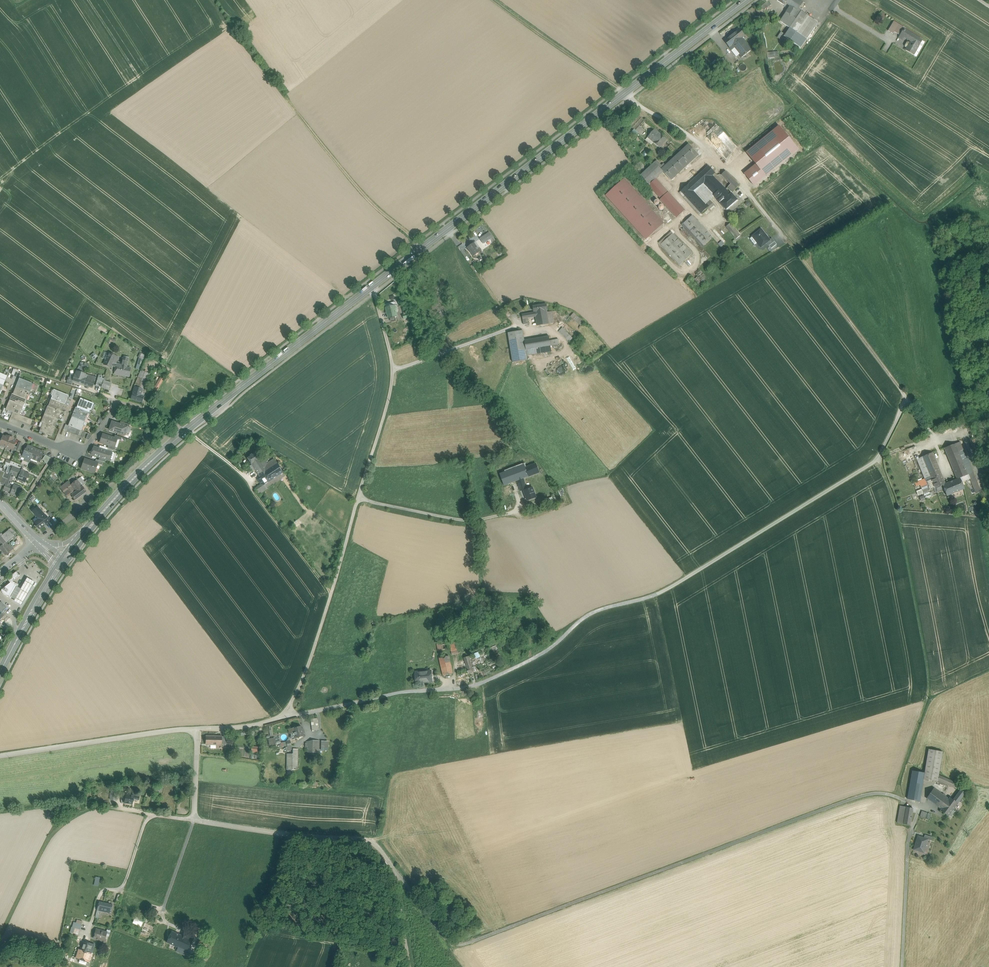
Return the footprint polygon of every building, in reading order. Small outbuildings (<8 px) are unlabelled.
[(757,6),(762,12),(770,6),(766,0),(757,6)] [(786,12),(796,19),(801,11),(798,9),(803,2),(799,0),(788,0),(786,3),(790,6),(786,12)] [(796,19),(790,28),(807,40),(818,23),(801,11),(796,19)] [(780,21),(790,28),(796,19),(786,12),(780,21)] [(894,21),(888,31),(893,34),(899,25),(894,21)] [(807,40),(790,28),(784,37),(801,48),(807,40)] [(724,40),(730,47),(732,45),(742,37),(744,35),(739,29),(724,40)] [(904,30),(901,35),(911,41),(908,47),(913,50),(911,53),(914,55),(922,41),(904,30)] [(742,37),(732,45),(734,48),(742,57),(751,50),(742,37)] [(726,57),(716,64),(721,70),(730,63),(726,57)] [(640,135),(645,130),(640,126),(645,120),(644,120),(638,115),(638,114),(629,125),(640,135)] [(780,126),(747,152),(757,163),(745,173),(755,185),(798,150),(780,126)] [(646,139),(652,144),(654,142),(660,147),(667,139),(655,129),(646,139)] [(689,144),(661,170),(663,172),(669,179),(697,153),(689,144)] [(647,183),(661,170),(654,162),(641,175),(647,183)] [(702,185),(713,175),(715,173),(708,166),(689,184),(695,191),(702,185)] [(656,179),(663,172),(661,170),(647,183),(649,185),(656,179)] [(727,187),(733,192),(739,185),(725,171),(722,175),(731,184),(727,187)] [(702,185),(714,197),(720,203),(731,194),(713,175),(702,185)] [(666,194),(668,192),(656,179),(649,185),(661,199),(666,194)] [(663,223),(624,180),(607,195),(646,239),(663,223)] [(701,214),(706,210),(709,207),(707,204),(695,191),(689,184),(681,191),(701,214)] [(695,191),(707,204),(710,201),(714,197),(702,185),(695,191)] [(699,215),(701,214),(681,191),(680,193),(699,215)] [(732,193),(731,194),(720,203),(727,210),(738,200),(732,193)] [(666,194),(661,199),(677,217),(683,212),(666,194)] [(714,205),(710,201),(707,204),(709,207),(706,210),(707,212),(714,205)] [(692,215),(683,224),(704,246),(713,238),(708,232),(692,215)] [(730,223),(726,226),(729,230),(736,239),(740,236),(730,223)] [(683,224),(682,225),(702,247),(704,246),(683,224)] [(714,227),(708,232),(713,238),(722,247),(727,242),(722,237),(714,227)] [(761,229),(752,236),(752,237),(753,237),(753,236),(758,242),(757,243),(761,247),(767,243),(770,240),(761,229)] [(659,243),(661,244),(673,234),(671,232),(659,243)] [(480,239),(486,247),(495,241),(489,233),(480,239)] [(661,244),(680,265),(692,254),(673,234),(661,244)] [(474,256),(482,251),(480,248),(479,249),(474,243),(467,247),(474,256)] [(386,304),(385,305),(386,308),(389,319),(397,316),(396,312),(398,311),(397,305),(396,305),(396,302),(395,302),(386,304)] [(554,323),(552,311),(547,312),(547,309),(535,311),(535,312),(522,315),(522,314),(521,314),(522,319),(528,318),(535,317),(537,326),(554,323)] [(571,317),(581,325),(584,322),(574,313),(571,317)] [(523,330),(508,333),(513,362),(528,360),(527,355),(526,350),(524,340),(523,330)] [(566,332),(562,335),(569,342),(572,338),(566,332)] [(524,340),(526,350),(551,346),(551,345),(559,344),(558,339),(550,340),(549,336),(524,340)] [(526,350),(527,355),(552,351),(551,346),(526,350)] [(109,353),(104,365),(110,367),(111,365),(115,367),(114,372),(116,364),(115,362),(117,359),(115,358),(116,356),(109,353)] [(122,365),(116,364),(114,372),(114,374),(124,376),(125,373),(129,374),(130,368),(126,367),(128,359),(123,358),(122,365)] [(141,370),(134,387),(142,389),(149,374),(141,370)] [(74,379),(69,378),(68,382),(73,383),(73,382),(84,385),(83,385),(93,388),(96,378),(85,374),(85,375),(77,372),(76,375),(75,375),(74,379)] [(102,376),(99,375),(96,386),(101,387),(103,381),(104,379),(101,378),(102,377),(101,377),(102,376)] [(160,378),(154,390),(157,391),(163,380),(160,378)] [(33,384),(20,379),(17,387),(30,392),(33,385),(33,384)] [(111,383),(103,381),(101,387),(109,390),(111,383)] [(30,392),(17,387),(14,394),(13,394),(25,399),(26,400),(30,392)] [(134,387),(131,399),(142,403),(144,396),(140,395),(142,389),(134,387)] [(68,396),(52,389),(50,395),(53,396),(52,399),(65,404),(68,396)] [(25,399),(13,394),(14,394),(13,394),(9,402),(22,407),(25,408),(26,405),(24,404),(25,399)] [(65,404),(52,399),(48,407),(61,412),(65,404)] [(92,403),(81,399),(77,408),(77,409),(87,413),(88,413),(90,409),(90,408),(92,403)] [(22,407),(9,402),(6,409),(13,412),(15,413),(18,414),(19,414),(22,407)] [(61,412),(48,407),(45,414),(58,420),(61,412)] [(87,413),(77,409),(77,408),(76,408),(72,417),(84,421),(86,417),(85,417),(87,413)] [(58,420),(45,414),(42,422),(43,423),(54,427),(55,427),(58,420)] [(84,421),(72,417),(69,426),(77,429),(83,431),(84,432),(84,431),(80,429),(82,425),(84,421)] [(120,424),(112,422),(109,430),(118,433),(119,431),(125,433),(127,427),(120,424)] [(54,427),(43,423),(40,431),(52,436),(55,428),(55,427),(54,427)] [(114,438),(103,434),(100,442),(108,445),(114,447),(117,439),(114,438)] [(3,436),(1,441),(0,443),(0,445),(6,447),(10,437),(8,436),(8,438),(6,437),(3,436)] [(12,438),(10,437),(6,447),(12,450),(14,446),(16,441),(13,440),(11,439),(12,438)] [(956,444),(968,474),(973,473),(960,442),(956,444)] [(945,448),(957,479),(960,478),(968,475),(968,474),(956,444),(944,448),(944,449),(945,448)] [(27,446),(25,451),(24,451),(22,456),(21,456),(19,459),(24,461),(29,463),(30,458),(34,448),(27,446)] [(99,448),(94,447),(92,451),(91,451),(90,451),(90,452),(90,454),(91,454),(91,455),(99,458),(105,459),(109,461),(112,452),(107,451),(99,448)] [(44,452),(34,448),(30,458),(40,462),(44,452)] [(261,484),(262,486),(282,473),(283,473),(274,459),(267,464),(263,458),(271,453),(269,451),(261,456),(262,457),(259,459),(259,460),(251,465),(254,470),(260,478),(258,480),(261,484)] [(246,458),(251,465),(259,460),(259,459),(255,452),(246,458)] [(933,453),(922,457),(935,487),(936,488),(943,485),(946,484),(933,453)] [(51,458),(45,455),(42,460),(45,461),(44,462),(47,464),(51,458)] [(935,487),(922,457),(917,459),(925,479),(926,482),(929,489),(935,487)] [(95,462),(85,459),(82,469),(94,473),(96,469),(98,464),(98,463),(95,462)] [(536,465),(536,464),(533,465),(531,459),(523,462),(525,468),(528,476),(539,472),(536,465)] [(548,479),(539,464),(536,465),(539,472),(543,482),(548,479)] [(29,474),(12,467),(9,474),(10,474),(7,479),(11,481),(13,475),(18,477),(17,480),(25,483),(29,474)] [(517,480),(523,478),(520,470),(519,467),(500,474),(504,485),(517,480)] [(528,476),(525,468),(520,470),(523,478),(528,476)] [(282,473),(262,486),(261,484),(258,487),(262,493),(267,489),(267,488),(272,484),(273,485),(284,476),(282,473)] [(968,474),(968,475),(976,493),(980,491),(973,473),(968,474)] [(77,480),(82,486),(86,484),(80,477),(77,480)] [(525,482),(523,478),(517,480),(521,491),(524,490),(524,491),(526,490),(523,483),(525,482)] [(944,489),(947,495),(964,489),(960,478),(957,479),(946,484),(943,485),(944,489)] [(22,488),(14,485),(13,486),(10,485),(11,481),(7,479),(5,486),(4,487),(6,487),(5,490),(11,492),(10,494),(18,497),(22,488)] [(71,495),(82,486),(77,480),(71,485),(68,482),(60,488),(68,497),(71,495)] [(926,482),(920,485),(923,492),(929,489),(926,482)] [(71,495),(76,501),(87,492),(82,486),(71,495)] [(526,490),(524,491),(528,500),(535,498),(531,488),(526,490)] [(35,523),(40,529),(51,520),(40,509),(34,513),(39,519),(35,523)] [(3,535),(1,533),(0,534),(0,535),(6,542),(7,543),(14,537),(16,536),(14,534),(9,530),(3,535)] [(0,547),(0,549),(5,555),(12,551),(11,550),(13,548),(10,544),(8,545),(7,543),(6,542),(0,547)] [(18,574),(16,572),(7,579),(9,581),(11,583),(12,581),(19,576),(18,574)] [(15,599),(14,601),(18,603),(21,606),(35,582),(31,580),(27,578),(21,589),(15,599)] [(12,581),(11,583),(2,590),(1,591),(4,594),(11,598),(11,597),(17,587),(18,585),(12,581)] [(17,587),(11,597),(15,599),(21,589),(17,587)] [(9,618),(5,614),(1,618),(6,622),(9,618)] [(455,642),(449,643),(452,656),(458,654),(457,648),(455,642)] [(467,668),(469,674),(474,673),(470,656),(464,658),(467,667),(467,668)] [(449,657),(439,659),(443,677),(453,675),(449,657)] [(469,676),(469,674),(467,668),(465,669),(457,671),(459,679),(469,676)] [(415,672),(416,683),(427,682),(426,676),(432,676),(431,671),(415,672)] [(471,682),(469,676),(459,679),(460,685),(471,682)] [(292,728),(296,738),(304,735),(303,733),(304,732),(303,728),(302,729),(301,726),(292,728)] [(221,736),(206,736),(206,744),(216,744),(216,747),(220,747),(220,748),(221,748),(221,747),(221,744),(221,736)] [(929,749),(925,772),(939,775),(943,751),(929,749)] [(287,754),(287,767),(288,767),(296,767),(298,767),(298,754),(293,754),(287,754)] [(912,770),(908,799),(919,801),(923,778),(938,781),(938,780),(956,789),(958,783),(939,775),(925,772),(912,770)] [(927,798),(936,805),(938,802),(941,804),(947,797),(934,788),(927,798)] [(955,797),(959,801),(965,792),(961,789),(955,797)] [(134,796),(126,795),(124,803),(132,804),(133,799),(134,796)] [(959,801),(955,797),(953,800),(950,798),(949,799),(947,797),(941,804),(938,802),(936,805),(941,809),(940,810),(948,816),(951,812),(953,813),(954,811),(952,810),(959,801)] [(897,823),(910,825),(913,808),(900,806),(897,823)] [(924,837),(918,836),(914,849),(924,852),(928,839),(924,837)] [(102,903),(99,902),(98,910),(100,911),(110,913),(112,905),(102,903)] [(107,932),(99,930),(98,931),(96,930),(94,937),(97,938),(97,939),(98,939),(101,940),(102,938),(105,939),(107,932)] [(175,932),(172,931),(167,942),(175,945),(180,934),(175,932)] [(180,934),(175,945),(178,947),(183,936),(180,934)] [(188,938),(183,936),(178,947),(183,949),(185,944),(188,938)] [(93,944),(84,942),(82,950),(79,949),(76,958),(77,958),(80,959),(79,962),(86,964),(87,961),(88,961),(93,944)] [(178,947),(175,945),(173,949),(186,954),(187,951),(183,949),(178,947)] [(65,949),(60,948),(59,955),(57,955),(56,959),(56,961),(58,961),(59,960),(64,960),(65,949)]
